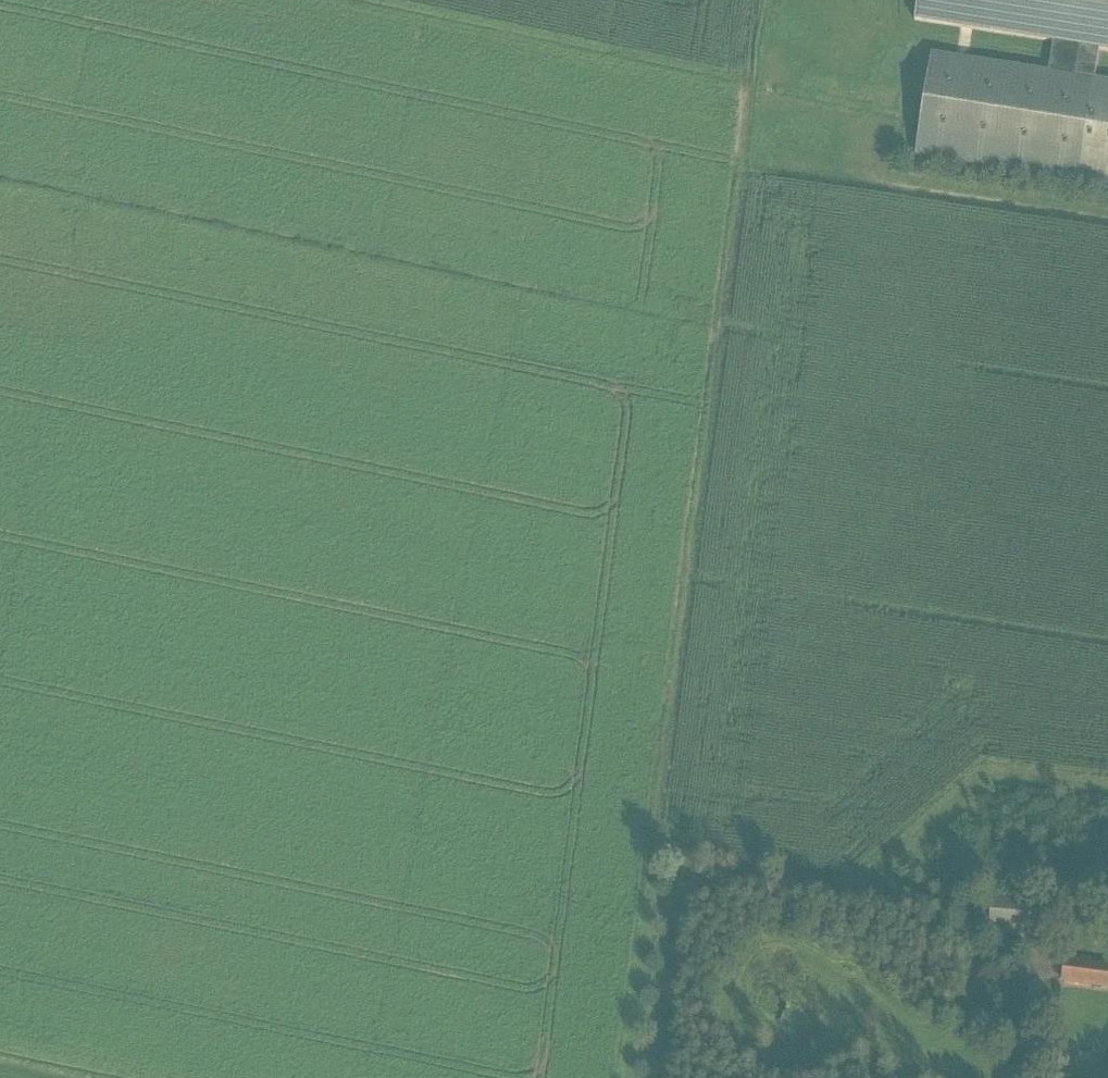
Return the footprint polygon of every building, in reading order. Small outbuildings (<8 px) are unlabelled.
[(914,22),(991,33),(1052,43),(1048,70),(931,52),(915,158),(1107,188),(1107,81),(1094,79),(1098,51),(1107,52),(1107,0),(918,0),(914,22)] [(990,939),(1031,937),(1029,898),(989,899),(990,939)] [(1063,983),(1106,987),(1107,970),(1107,968),(1065,963),(1063,983)]
